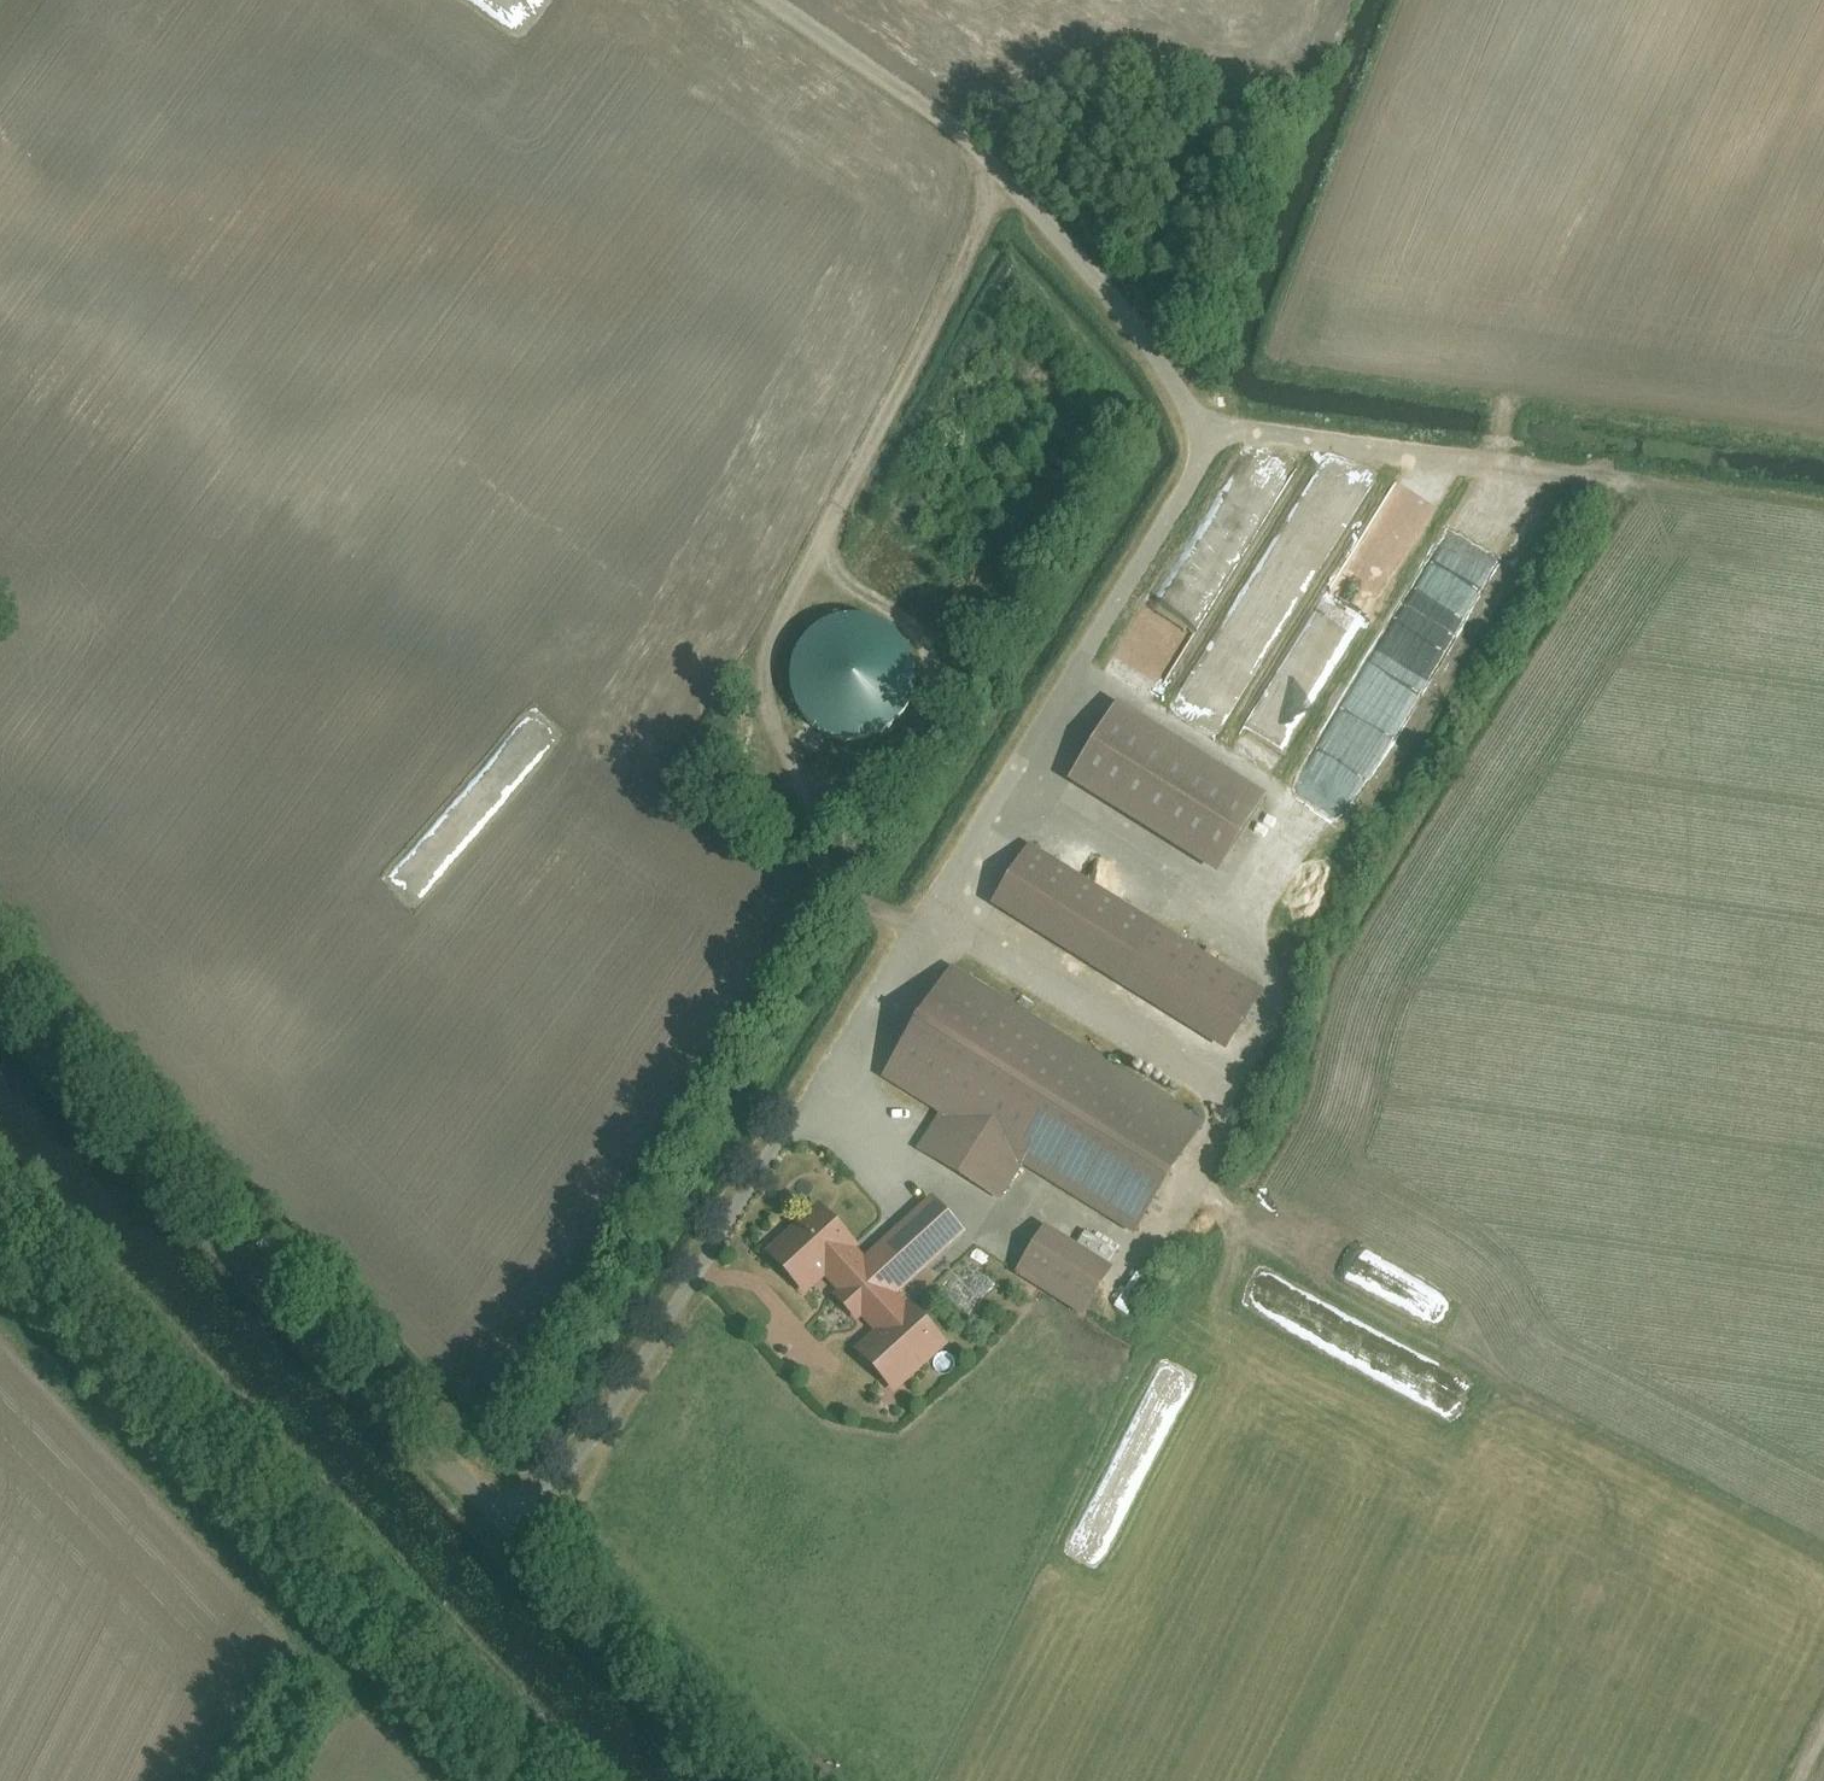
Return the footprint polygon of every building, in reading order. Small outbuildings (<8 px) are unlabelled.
[(839,669),(805,726),(842,749),(877,691),(839,669)] [(1108,708),(1060,790),(1203,874),(1251,793),(1108,708)] [(1022,846),(981,914),(1217,1055),(1258,988),(1022,846)] [(939,1117),(917,1154),(1001,1204),(1023,1168),(1127,1230),(1196,1117),(949,969),(880,1082),(939,1117)] [(853,1320),(866,1334),(846,1353),(887,1397),(939,1348),(904,1310),(905,1309),(895,1299),(961,1236),(925,1197),(857,1261),(850,1253),(853,1250),(813,1208),(761,1257),(802,1300),(818,1285),(831,1299),(827,1303),(848,1325),(853,1320)] [(1040,1230),(1010,1277),(1075,1318),(1105,1271),(1040,1230)]
